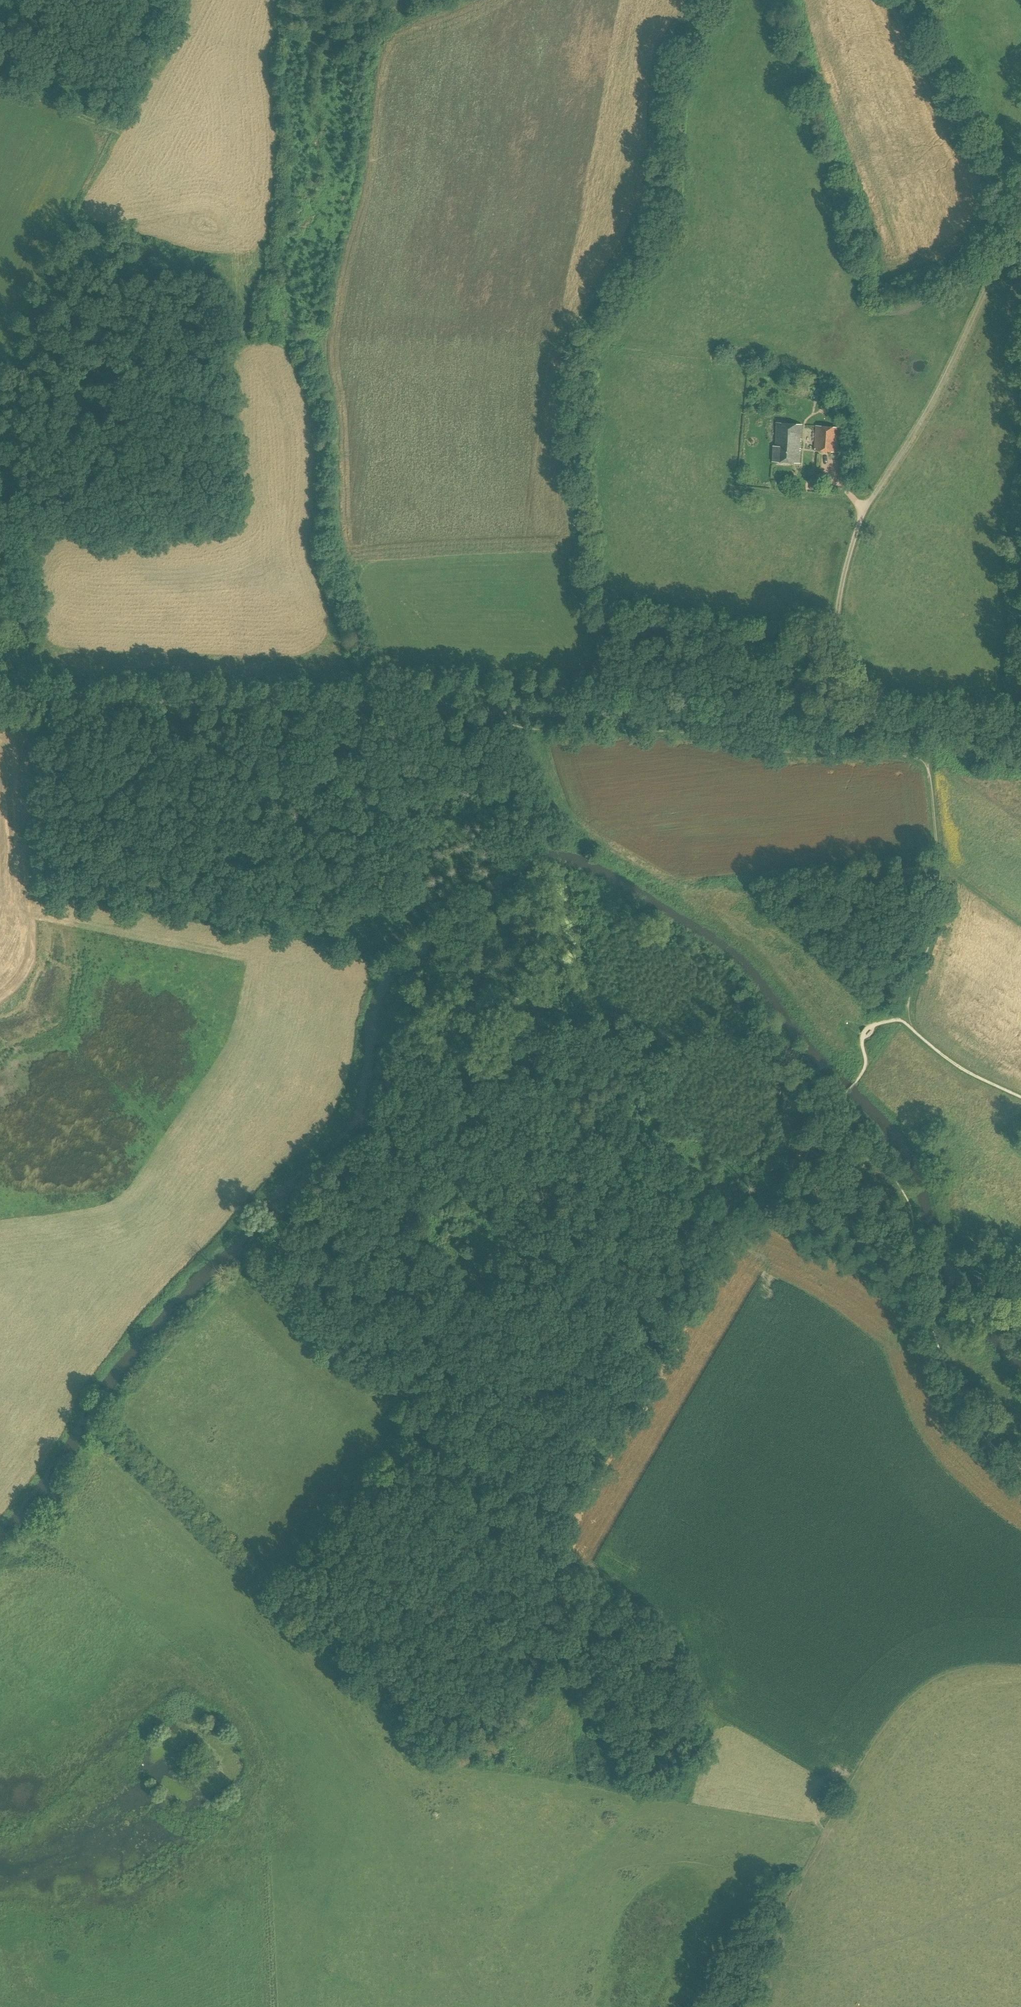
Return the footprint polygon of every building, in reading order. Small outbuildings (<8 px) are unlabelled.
[(800,463),(802,424),(777,422),(775,446),(773,446),(772,461),(800,463)] [(837,452),(839,427),(816,426),(814,450),(837,452)]
